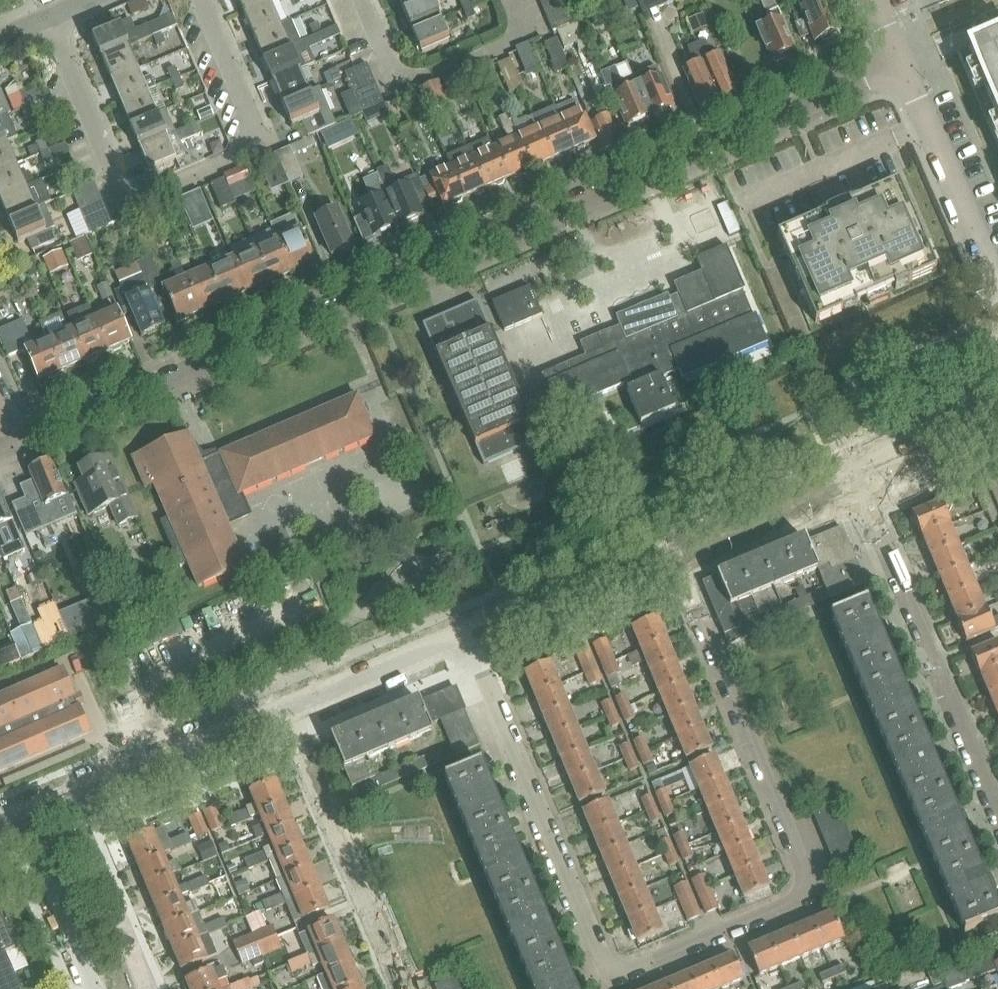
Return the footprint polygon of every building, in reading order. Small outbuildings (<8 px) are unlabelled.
[(134,8),(162,0),(132,0),(134,8)] [(272,3),(278,0),(239,0),(245,14),(272,3)] [(404,9),(424,0),(400,0),(404,9)] [(440,20),(431,0),(424,0),(404,9),(414,31),(440,20)] [(464,9),(472,6),(469,0),(460,0),(464,9)] [(540,0),(544,10),(565,1),(565,0),(541,0),(540,0)] [(590,11),(606,4),(604,0),(586,0),(590,11)] [(644,14),(668,4),(666,0),(638,0),(644,14)] [(794,47),(773,0),(761,0),(771,22),(757,28),(767,49),(768,48),(773,60),(774,59),(775,60),(778,61),(785,58),(787,54),(787,53),(790,52),(789,50),(794,47)] [(807,18),(813,33),(816,41),(821,39),(825,40),(833,37),(834,33),(840,31),(834,17),(839,15),(833,0),(799,0),(807,18)] [(565,1),(544,10),(549,20),(570,12),(565,1)] [(281,25),(272,3),(245,14),(255,37),(281,25)] [(472,6),(464,9),(466,14),(469,20),(476,17),(472,6)] [(570,12),(549,20),(553,31),(557,29),(574,22),(570,12)] [(703,12),(688,18),(694,33),(709,27),(703,12)] [(155,36),(162,33),(178,26),(174,15),(151,25),(136,31),(131,19),(93,35),(103,58),(129,47),(154,37),(154,36),(155,36)] [(807,19),(797,23),(803,38),(813,33),(807,19)] [(440,20),(414,31),(423,54),(450,43),(440,20)] [(574,22),(557,29),(564,47),(586,38),(578,20),(575,21),(574,22)] [(281,25),(255,37),(264,59),(291,47),(301,43),(300,42),(291,21),(288,22),(281,25)] [(318,23),(310,26),(315,36),(322,33),(318,23)] [(324,32),(328,41),(341,35),(337,27),(324,32)] [(155,36),(154,36),(154,37),(158,47),(166,44),(162,33),(155,36)] [(969,49),(980,76),(992,103),(997,117),(997,37),(969,49)] [(557,38),(545,43),(558,72),(570,67),(557,38)] [(291,47),(264,59),(274,81),(300,70),(316,63),(309,49),(306,40),(300,42),(301,43),(291,47)] [(706,40),(697,44),(705,61),(704,61),(721,100),(723,99),(726,101),(731,99),(732,95),(739,92),(722,53),(714,57),(706,40)] [(529,42),(516,47),(526,72),(539,66),(529,42)] [(695,64),(684,69),(701,108),(708,105),(712,107),(717,104),(718,101),(721,100),(704,61),(705,61),(697,44),(688,48),(695,64)] [(139,69),(129,47),(103,58),(112,80),(139,69)] [(510,60),(498,65),(510,92),(522,86),(510,60)] [(360,67),(346,73),(351,83),(372,74),(368,63),(360,67)] [(616,68),(601,74),(607,88),(610,86),(627,126),(650,116),(633,76),(627,63),(616,68)] [(656,66),(633,76),(650,116),(673,107),(660,76),(656,66)] [(175,68),(168,71),(172,81),(180,78),(175,68)] [(337,68),(329,71),(329,72),(333,82),(342,78),(337,68)] [(139,69),(112,80),(122,102),(148,91),(156,88),(151,76),(143,80),(139,69)] [(310,92),(300,70),(274,81),(284,104),(310,92)] [(328,84),(333,82),(329,72),(324,74),(328,84)] [(372,74),(351,83),(354,90),(355,93),(377,84),(372,74)] [(462,74),(444,82),(450,98),(469,90),(462,74)] [(180,78),(172,81),(177,91),(184,88),(180,78)] [(439,82),(420,90),(429,111),(448,103),(439,82)] [(581,84),(577,86),(584,102),(591,99),(584,83),(581,84)] [(377,84),(355,93),(359,103),(381,94),(377,84)] [(310,92),(284,104),(294,126),(303,122),(309,137),(315,134),(321,132),(333,126),(337,125),(320,88),(310,92)] [(9,115),(11,114),(1,91),(0,91),(0,119),(9,115)] [(36,91),(25,95),(30,106),(40,102),(36,91)] [(157,113),(148,91),(122,102),(131,125),(158,114),(157,113)] [(14,113),(22,109),(30,106),(25,95),(24,92),(9,99),(14,113)] [(417,92),(407,96),(413,111),(424,106),(417,92)] [(381,94),(359,103),(364,114),(365,113),(380,107),(386,104),(381,94)] [(601,120),(592,98),(591,99),(584,102),(605,150),(623,142),(611,115),(601,120)] [(40,102),(30,106),(34,116),(35,119),(52,112),(46,99),(40,102)] [(573,99),(555,107),(575,150),(577,149),(580,150),(587,146),(588,144),(596,140),(582,110),(578,101),(573,99)] [(386,104),(380,107),(384,116),(392,113),(388,103),(386,104)] [(30,106),(22,109),(27,119),(34,116),(30,106)] [(211,106),(197,112),(201,122),(215,116),(211,106)] [(549,114),(536,120),(553,159),(556,158),(559,159),(566,156),(567,153),(575,150),(555,107),(548,111),(549,114)] [(167,109),(157,113),(158,114),(131,125),(141,147),(176,132),(167,109)] [(498,146),(494,148),(507,179),(512,177),(514,176),(517,177),(523,175),(524,172),(532,168),(519,137),(514,125),(509,114),(500,118),(509,141),(498,146)] [(7,142),(18,137),(9,115),(0,119),(0,145),(7,142)] [(534,116),(514,125),(519,137),(532,168),(535,167),(537,168),(544,165),(545,162),(553,159),(536,120),(534,116)] [(167,136),(141,147),(150,170),(177,159),(186,155),(181,143),(196,137),(196,136),(204,133),(199,122),(176,132),(167,136)] [(333,126),(321,132),(328,147),(339,142),(333,126)] [(315,137),(291,147),(294,154),(295,153),(318,143),(315,137)] [(489,138),(468,147),(473,157),(486,189),(494,185),(497,186),(504,183),(505,180),(507,179),(494,148),(489,138)] [(43,140),(36,143),(37,145),(40,152),(40,154),(48,150),(43,140)] [(7,142),(0,145),(0,171),(17,164),(7,142)] [(65,143),(48,150),(52,161),(70,153),(65,143)] [(37,145),(28,149),(31,156),(40,152),(37,145)] [(291,147),(277,153),(290,183),(299,179),(304,177),(294,154),(291,147)] [(468,147),(447,157),(451,167),(464,198),(474,193),(478,195),(483,192),(484,189),(486,189),(473,157),(468,147)] [(48,150),(40,154),(45,164),(52,161),(48,150)] [(277,153),(259,161),(271,191),(290,183),(277,153)] [(0,171),(0,197),(0,198),(27,186),(34,183),(30,174),(27,172),(21,174),(17,164),(0,171)] [(245,166),(225,175),(230,187),(250,178),(245,166)] [(388,166),(377,171),(378,174),(383,184),(387,193),(401,225),(423,215),(422,212),(433,207),(421,180),(418,173),(396,183),(388,166)] [(431,175),(421,180),(433,207),(433,209),(443,204),(444,207),(453,203),(456,204),(462,202),(463,198),(464,198),(451,167),(431,175)] [(359,218),(354,220),(364,241),(368,239),(374,237),(397,227),(383,195),(387,193),(383,184),(378,174),(363,180),(372,200),(362,204),(361,205),(365,215),(359,218)] [(226,179),(212,185),(222,208),(236,202),(226,179)] [(27,186),(0,198),(10,220),(45,204),(50,202),(41,180),(34,183),(27,186)] [(95,182),(74,191),(78,202),(100,192),(95,182)] [(848,203),(848,202),(848,201),(847,201),(842,203),(834,206),(829,209),(825,211),(826,212),(825,213),(825,214),(777,235),(795,276),(794,277),(795,278),(802,275),(808,287),(801,290),(816,323),(843,311),(839,302),(852,297),(856,307),(858,306),(856,301),(894,285),(896,289),(897,288),(893,279),(905,273),(909,282),(937,270),(922,237),(916,240),(910,228),(918,224),(917,223),(910,226),(904,214),(911,211),(898,182),(862,198),(864,203),(852,208),(849,202),(848,203)] [(200,189),(180,198),(187,214),(207,205),(200,189)] [(100,192),(78,202),(82,212),(104,202),(100,192)] [(104,202),(82,212),(87,222),(108,212),(104,202)] [(55,227),(45,204),(10,220),(20,243),(28,239),(33,250),(57,240),(53,228),(55,227)] [(338,209),(316,219),(332,255),(354,246),(338,209)] [(87,222),(91,233),(113,223),(108,212),(87,222)] [(280,221),(271,225),(273,230),(278,239),(291,271),(298,268),(299,269),(316,262),(309,246),(310,246),(308,242),(307,242),(301,229),(297,219),(282,225),(280,221)] [(273,230),(252,239),(256,249),(271,283),(281,279),(282,277),(284,275),(284,274),(291,271),(278,239),(273,230)] [(84,237),(70,243),(79,261),(92,255),(84,237)] [(548,416),(629,382),(632,388),(628,389),(642,423),(676,409),(662,376),(680,369),(684,378),(769,342),(757,314),(755,315),(744,290),(746,289),(728,245),(698,258),(704,272),(676,283),(680,294),(671,298),(669,294),(617,316),(621,325),(582,342),(587,355),(538,376),(542,386),(536,388),(548,416)] [(63,249),(44,257),(51,274),(70,266),(63,249)] [(235,258),(232,259),(246,291),(249,289),(256,286),(256,288),(259,287),(262,288),(271,283),(256,249),(235,258)] [(180,260),(184,269),(191,266),(187,257),(180,260)] [(35,258),(24,263),(30,275),(40,271),(35,258)] [(138,263),(143,274),(143,273),(150,288),(163,283),(152,258),(138,263)] [(231,259),(210,269),(224,302),(225,303),(236,299),(236,296),(239,295),(238,294),(245,291),(246,291),(232,259),(231,259)] [(138,263),(116,273),(120,283),(143,274),(138,263)] [(210,269),(188,278),(202,310),(209,307),(210,308),(212,307),(215,308),(225,303),(224,302),(210,269)] [(143,273),(143,274),(120,283),(122,289),(116,291),(126,316),(134,312),(144,336),(149,334),(150,335),(162,330),(161,329),(166,326),(151,290),(150,290),(150,288),(143,273)] [(188,278),(165,288),(171,303),(170,303),(172,307),(173,306),(179,321),(196,313),(202,310),(188,278)] [(114,297),(110,286),(108,283),(99,287),(105,301),(114,297)] [(532,286),(494,301),(506,330),(544,314),(538,298),(532,286)] [(539,441),(530,420),(478,300),(423,324),(484,465),(539,441)] [(111,350),(97,319),(91,304),(68,314),(74,329),(73,329),(86,361),(91,359),(94,360),(100,357),(101,355),(111,350)] [(120,309),(97,319),(111,350),(114,349),(117,350),(122,348),(123,345),(133,340),(120,309)] [(63,314),(41,323),(49,340),(62,372),(72,367),(76,369),(81,366),(82,363),(86,361),(73,329),(70,330),(63,314)] [(36,346),(25,320),(14,325),(0,331),(0,335),(10,358),(26,351),(29,359),(39,382),(50,377),(54,378),(59,376),(60,373),(62,372),(49,340),(36,346)] [(155,483),(169,518),(161,521),(181,566),(189,563),(199,587),(246,567),(228,524),(249,515),(240,494),(376,436),(358,395),(242,445),(219,450),(221,454),(208,459),(193,439),(191,440),(189,434),(183,437),(142,454),(134,458),(146,487),(155,483)] [(178,404),(170,408),(171,410),(183,437),(189,434),(190,433),(178,404)] [(119,525),(138,517),(111,455),(108,456),(107,453),(93,459),(94,462),(79,469),(85,481),(76,485),(89,515),(111,506),(119,525)] [(26,499),(12,504),(26,537),(40,531),(78,515),(70,496),(68,496),(53,461),(51,462),(48,460),(41,463),(39,467),(29,471),(34,483),(21,488),(26,499)] [(997,505),(997,485),(996,480),(988,483),(997,505)] [(986,510),(994,506),(984,484),(977,488),(986,510)] [(4,526),(15,552),(24,548),(0,493),(0,527),(4,526)] [(922,537),(923,536),(950,525),(951,524),(942,502),(913,515),(922,537)] [(986,510),(992,523),(997,521),(997,517),(994,506),(986,510)] [(959,546),(950,525),(923,536),(931,557),(959,546)] [(762,556),(740,566),(753,596),(761,615),(766,613),(783,606),(775,587),(796,578),(818,569),(826,588),(830,598),(842,593),(865,583),(842,527),(807,542),(805,538),(783,547),(762,556)] [(931,557),(940,578),(968,566),(959,546),(931,557)] [(28,559),(26,566),(28,572),(30,572),(39,567),(34,556),(28,559)] [(761,615),(753,596),(740,566),(718,575),(718,576),(703,582),(730,645),(767,629),(761,615)] [(940,578),(949,599),(976,587),(968,566),(940,578)] [(41,571),(31,575),(36,586),(46,582),(41,571)] [(158,574),(149,578),(154,589),(163,585),(158,574)] [(958,620),(985,608),(976,587),(949,599),(958,620)] [(814,605),(830,598),(826,588),(810,595),(814,605)] [(792,614),(808,607),(804,598),(788,604),(792,614)] [(831,616),(847,652),(858,679),(893,664),(883,639),(887,637),(891,636),(892,636),(887,623),(886,623),(886,624),(878,627),(867,601),(831,616)] [(766,613),(771,623),(787,617),(783,606),(766,613)] [(995,630),(997,629),(997,618),(991,620),(986,608),(985,608),(958,620),(957,620),(966,642),(995,630)] [(74,612),(62,618),(67,629),(70,637),(82,632),(74,612)] [(642,651),(667,640),(658,617),(632,628),(642,651)] [(24,657),(44,649),(32,623),(13,631),(24,657)] [(606,639),(594,644),(602,662),(614,657),(606,639)] [(641,650),(630,655),(635,665),(646,661),(651,672),(676,661),(667,640),(642,651),(641,650)] [(980,675),(981,675),(997,668),(997,642),(971,653),(980,675)] [(588,647),(577,652),(584,669),(596,664),(588,647)] [(614,657),(602,662),(609,678),(620,673),(614,657)] [(676,661),(651,672),(660,693),(685,683),(676,661)] [(560,685),(551,662),(526,673),(535,696),(560,685)] [(596,664),(584,669),(591,686),(603,681),(596,664)] [(858,679),(873,715),(885,742),(920,727),(909,702),(914,700),(918,699),(919,699),(913,686),(912,686),(912,687),(904,690),(893,664),(858,679)] [(990,696),(997,692),(997,668),(981,675),(990,696)] [(29,759),(91,733),(80,708),(74,695),(75,695),(64,670),(0,697),(0,772),(29,759)] [(620,673),(609,678),(613,688),(625,683),(620,673)] [(660,693),(668,715),(694,704),(685,683),(660,693)] [(569,706),(560,685),(535,696),(544,717),(569,706)] [(436,721),(441,719),(465,709),(457,688),(427,701),(436,721)] [(997,715),(997,692),(990,696),(997,715)] [(622,710),(630,706),(625,694),(617,697),(622,710)] [(433,731),(421,703),(420,700),(354,728),(367,758),(433,731)] [(608,716),(616,712),(611,700),(603,704),(608,716)] [(694,704),(668,715),(677,736),(703,726),(694,704)] [(553,738),(578,728),(569,706),(544,717),(553,738)] [(630,706),(622,710),(627,722),(635,718),(630,706)] [(446,731),(470,721),(465,709),(441,719),(446,731)] [(616,712),(608,716),(613,728),(621,724),(616,712)] [(446,731),(451,743),(475,733),(470,721),(446,731)] [(703,726),(677,736),(687,759),(712,748),(703,726)] [(885,742),(900,778),(911,805),(946,790),(936,765),(940,763),(944,761),(944,762),(945,762),(940,749),(939,749),(931,753),(920,727),(885,742)] [(332,737),(345,768),(353,787),(359,784),(375,778),(367,759),(367,758),(354,728),(332,737)] [(587,749),(578,728),(553,738),(562,760),(587,749)] [(480,745),(475,733),(451,743),(456,755),(480,745)] [(640,753),(648,749),(643,737),(635,741),(640,753)] [(626,759),(634,755),(629,743),(621,747),(626,759)] [(429,767),(433,765),(445,760),(441,749),(424,756),(429,767)] [(571,781),(596,770),(593,763),(587,749),(562,760),(571,781)] [(648,749),(640,753),(645,765),(653,761),(648,749)] [(634,755),(626,759),(631,771),(639,767),(634,755)] [(690,767),(699,789),(725,779),(715,756),(690,767)] [(407,776),(423,769),(419,759),(402,766),(407,776)] [(600,760),(593,763),(596,770),(602,768),(603,768),(600,760)] [(654,762),(646,766),(650,773),(658,770),(654,762)] [(446,778),(461,814),(472,841),(508,827),(497,801),(502,799),(505,798),(506,798),(507,798),(501,784),(500,785),(500,786),(492,789),(481,763),(446,778)] [(385,786),(402,778),(397,768),(380,775),(385,786)] [(606,793),(596,770),(571,781),(580,804),(606,793)] [(376,777),(375,778),(359,784),(363,795),(380,788),(376,777)] [(660,779),(652,783),(657,793),(665,789),(660,779)] [(699,789),(708,811),(734,800),(725,779),(699,789)] [(247,809),(236,814),(239,819),(241,818),(242,822),(251,819),(251,817),(260,814),(285,803),(276,782),(251,792),(255,804),(247,807),(247,809)] [(662,805),(670,801),(665,789),(657,793),(662,805)] [(911,805),(926,841),(938,868),(973,853),(962,828),(967,826),(971,825),(972,825),(966,811),(965,812),(966,812),(957,816),(946,790),(911,805)] [(647,811),(656,807),(651,795),(642,799),(647,811)] [(734,800),(708,811),(717,832),(742,822),(734,800)] [(618,823),(609,801),(584,811),(593,834),(618,823)] [(670,801),(662,805),(667,817),(675,813),(670,801)] [(264,824),(253,829),(257,839),(268,835),(294,824),(285,803),(260,814),(264,824)] [(838,804),(814,814),(819,826),(843,816),(838,804)] [(205,812),(213,831),(224,827),(216,807),(205,812)] [(656,807),(647,811),(652,823),(661,819),(656,807)] [(201,813),(190,818),(199,837),(210,833),(201,813)] [(236,814),(227,817),(231,827),(242,822),(241,818),(239,819),(236,814)] [(843,816),(819,826),(824,838),(848,828),(843,816)] [(717,832),(726,853),(751,843),(742,822),(717,832)] [(627,845),(618,823),(593,834),(602,855),(627,845)] [(265,852),(254,857),(256,861),(258,860),(260,865),(269,861),(268,860),(270,859),(277,856),(303,845),(299,836),(303,835),(298,824),(295,826),(294,824),(268,835),(273,845),(264,849),(265,852)] [(472,841),(487,877),(498,904),(534,890),(523,864),(528,862),(532,861),(533,861),(527,847),(526,848),(518,852),(508,827),(472,841)] [(154,832),(128,843),(137,864),(163,853),(163,854),(172,850),(172,852),(181,848),(179,843),(182,842),(180,837),(170,841),(164,828),(154,832)] [(848,828),(824,838),(829,850),(853,840),(848,828)] [(680,848),(688,845),(683,833),(675,836),(680,848)] [(182,842),(179,843),(181,848),(193,843),(189,834),(180,837),(182,842)] [(665,854),(674,851),(669,839),(660,842),(665,854)] [(853,840),(829,850),(834,861),(858,851),(853,840)] [(212,841),(204,844),(210,858),(218,855),(212,841)] [(227,842),(218,846),(222,854),(231,851),(227,842)] [(726,853),(735,875),(760,864),(751,843),(726,853)] [(277,856),(270,859),(278,880),(286,877),(312,866),(303,845),(277,856)] [(627,845),(602,855),(611,877),(636,866),(632,857),(627,845)] [(688,845),(680,848),(685,860),(693,857),(688,845)] [(674,851),(665,854),(670,866),(679,863),(674,851)] [(858,851),(834,861),(839,874),(863,864),(858,851)] [(163,853),(137,864),(146,885),(172,874),(182,870),(177,859),(167,864),(163,854),(163,853)] [(965,932),(997,918),(997,913),(989,891),(993,889),(997,888),(997,887),(993,874),(992,875),(984,879),(973,853),(938,868),(965,932)] [(254,857),(245,860),(249,870),(260,865),(258,860),(256,861),(254,857)] [(235,864),(227,867),(230,874),(238,871),(235,864)] [(760,864),(735,875),(744,897),(770,887),(760,864)] [(227,866),(217,868),(221,886),(231,884),(227,866)] [(283,894),(272,899),(274,903),(276,902),(278,907),(287,903),(286,901),(295,898),(295,897),(320,887),(312,866),(286,877),(278,880),(277,880),(283,894)] [(620,898),(645,888),(636,866),(611,877),(620,898)] [(172,874),(146,885),(155,906),(180,895),(181,896),(189,892),(190,894),(199,890),(197,885),(199,884),(197,880),(186,884),(177,888),(172,874)] [(700,895),(711,890),(705,874),(693,879),(700,895)] [(199,884),(197,885),(199,890),(210,885),(206,876),(197,880),(199,884)] [(247,879),(235,884),(240,896),(252,891),(247,879)] [(682,903),(694,898),(687,882),(675,887),(682,903)] [(295,898),(286,901),(287,903),(295,923),(304,919),(329,908),(320,887),(295,897),(295,898)] [(654,909),(645,888),(620,898),(629,920),(654,909)] [(498,904),(513,940),(525,967),(560,953),(549,927),(554,925),(558,924),(559,924),(553,910),(552,911),(553,911),(544,915),(534,890),(498,904)] [(700,895),(707,913),(719,908),(711,890),(700,895)] [(180,895),(155,906),(164,927),(189,916),(200,912),(196,902),(185,906),(181,896),(180,895)] [(694,898),(682,903),(689,921),(701,916),(694,898)] [(272,899),(263,902),(266,910),(267,912),(278,907),(276,902),(274,903),(272,899)] [(251,908),(244,911),(247,918),(254,915),(251,908)] [(663,932),(654,909),(629,920),(638,942),(663,932)] [(189,916),(164,927),(172,948),(198,937),(207,934),(208,936),(210,935),(217,932),(215,927),(217,926),(215,921),(206,925),(200,912),(189,916)] [(823,949),(845,940),(833,912),(811,922),(823,949)] [(5,955),(15,951),(7,932),(0,915),(0,957),(5,955)] [(217,926),(215,927),(217,932),(228,927),(224,918),(215,921),(217,926)] [(309,931),(300,935),(305,947),(314,943),(318,953),(344,942),(343,941),(346,940),(348,936),(344,929),(341,927),(338,929),(335,921),(309,931)] [(811,922),(791,930),(802,958),(823,949),(811,922)] [(273,926),(253,934),(258,945),(278,937),(273,926)] [(791,930),(770,939),(782,966),(802,958),(791,930)] [(198,937),(172,948),(181,969),(207,959),(218,954),(210,935),(208,936),(207,934),(198,937)] [(253,934),(233,942),(238,954),(258,945),(253,934)] [(278,937),(258,945),(263,957),(283,948),(278,937)] [(748,948),(760,975),(782,966),(770,939),(748,948)] [(301,963),(299,964),(301,969),(312,964),(313,966),(322,963),(327,974),(352,963),(351,960),(354,957),(351,952),(347,952),(344,942),(318,953),(309,957),(308,955),(299,958),(301,963)] [(258,945),(238,954),(243,965),(253,961),(263,957),(258,945)] [(937,949),(922,948),(921,965),(936,966),(937,949)] [(967,964),(973,979),(994,971),(997,972),(997,951),(967,964)] [(534,988),(578,988),(581,988),(584,987),(585,987),(579,973),(578,973),(579,974),(571,978),(560,953),(525,967),(534,988)] [(5,955),(0,957),(0,988),(20,988),(5,955)] [(721,988),(722,988),(744,980),(733,955),(711,964),(721,988)] [(263,957),(253,961),(255,966),(265,962),(263,957)] [(299,958),(288,963),(292,973),(301,969),(299,964),(301,963),(299,958)] [(318,977),(323,988),(349,988),(361,984),(360,983),(363,980),(360,971),(356,971),(352,963),(327,974),(318,977)] [(711,964),(689,973),(696,988),(721,988),(711,964)] [(967,964),(960,966),(960,967),(966,982),(973,979),(967,964)] [(832,970),(835,978),(847,973),(843,965),(832,970)] [(187,982),(190,988),(229,988),(230,988),(229,987),(226,979),(228,978),(223,967),(212,971),(187,982)] [(940,975),(945,988),(953,988),(966,984),(966,982),(960,967),(940,975)] [(835,978),(832,970),(820,975),(823,983),(835,978)] [(671,988),(696,988),(689,973),(668,982),(671,988)] [(460,975),(436,985),(438,988),(462,988),(465,988),(460,975)] [(238,983),(240,988),(242,987),(243,988),(251,988),(253,988),(249,979),(238,983)]
